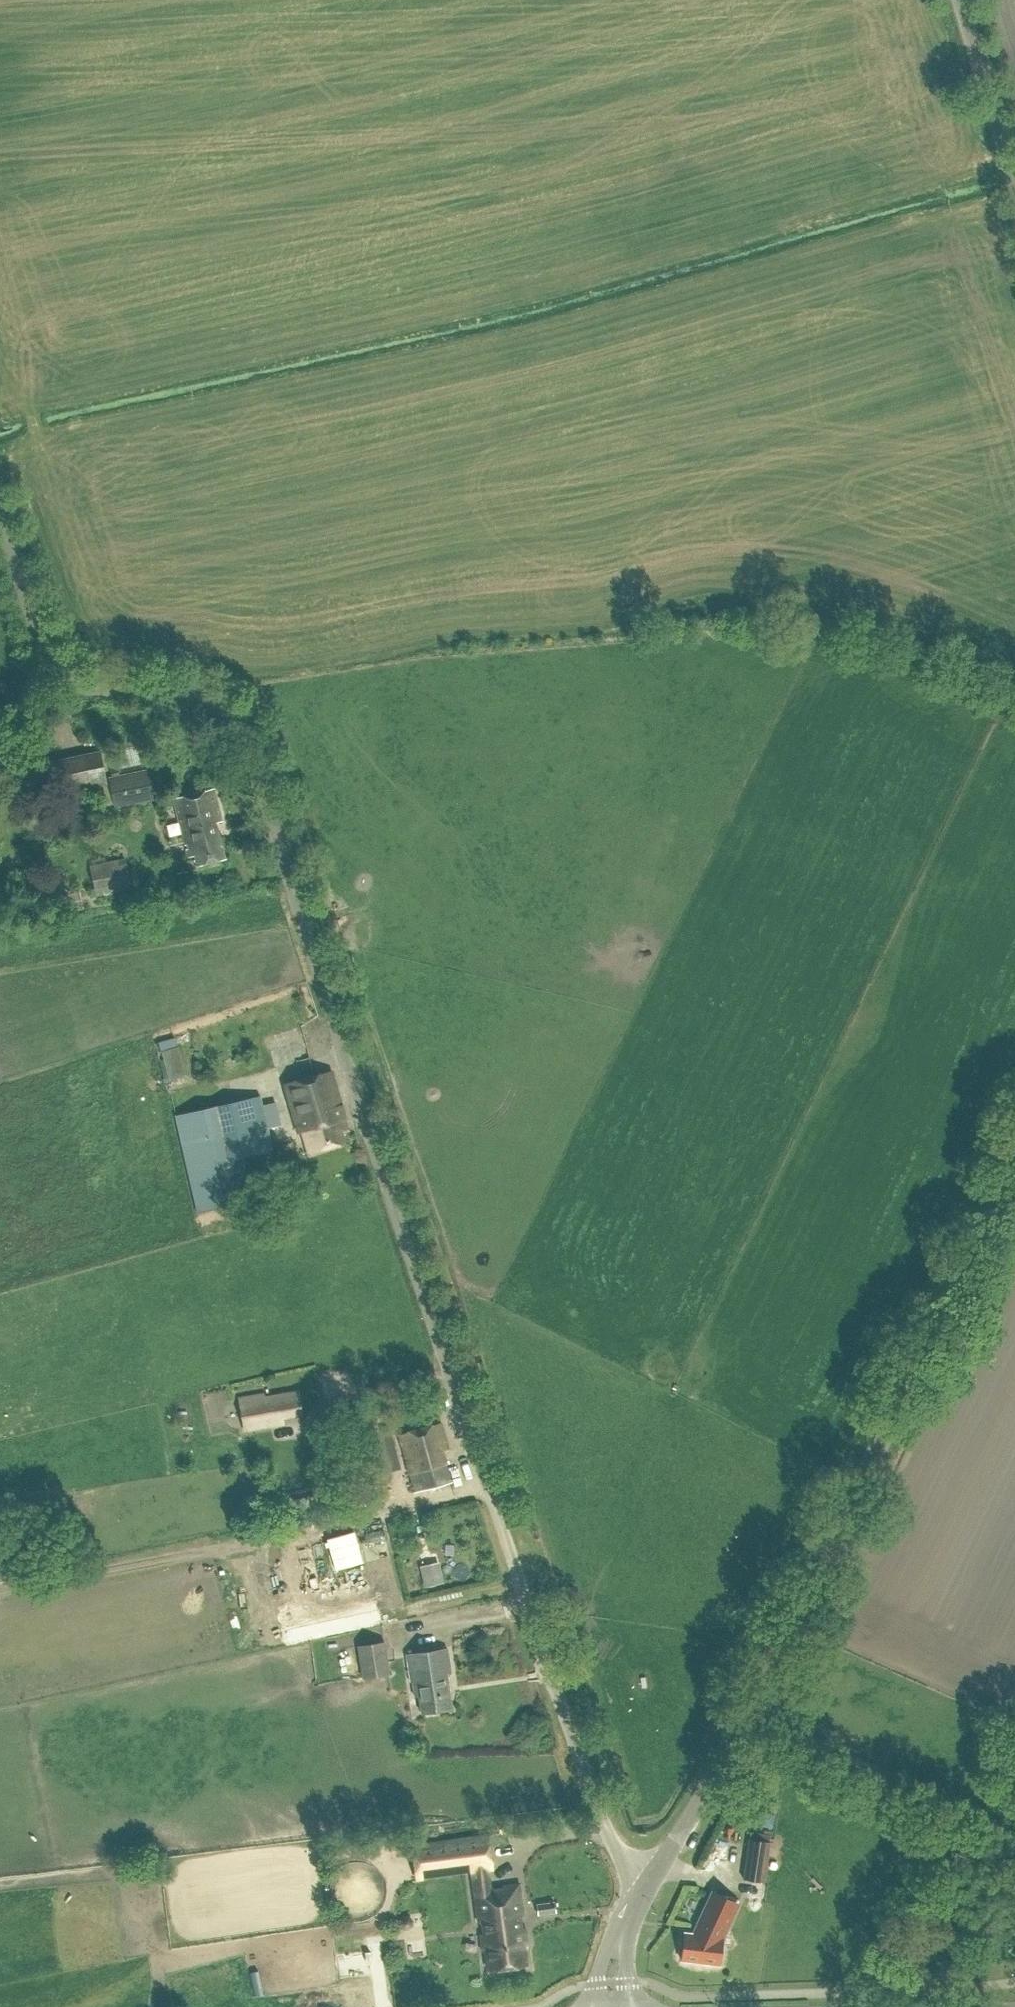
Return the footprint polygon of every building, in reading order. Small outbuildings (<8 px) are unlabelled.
[(104,774),(120,771),(116,747),(44,762),(50,795),(106,783),(104,774)] [(118,807),(154,800),(147,769),(112,776),(118,807)] [(195,854),(197,865),(225,858),(216,822),(222,821),(214,788),(174,798),(189,856),(195,854)] [(95,894),(131,887),(125,857),(89,865),(95,894)] [(338,1121),(345,1119),(330,1070),(284,1084),(299,1133),(302,1132),(309,1153),(344,1143),(338,1121)] [(253,1201),(242,1155),(272,1148),(260,1095),(175,1114),(198,1213),(253,1201)] [(282,1417),(303,1413),(299,1391),(264,1397),(264,1393),(239,1398),(245,1429),(283,1423),(282,1417)] [(349,1424),(338,1427),(353,1481),(389,1470),(372,1410),(347,1417),(349,1424)] [(415,1491),(450,1481),(442,1451),(448,1449),(440,1423),(399,1434),(415,1491)] [(306,1496),(279,1502),(281,1513),(309,1507),(306,1496)] [(390,1674),(386,1641),(358,1644),(362,1678),(390,1674)] [(446,1674),(451,1673),(447,1647),(406,1654),(410,1681),(412,1681),(415,1696),(419,1696),(421,1713),(452,1709),(446,1674)] [(492,1887),(489,1863),(492,1863),(488,1834),(412,1845),(416,1873),(471,1866),(474,1890),(483,1951),(487,1950),(489,1970),(527,1965),(524,1945),(528,1944),(519,1884),(492,1887)] [(749,1838),(743,1879),(765,1882),(770,1841),(749,1838)] [(695,1934),(685,1933),(682,1959),(719,1964),(722,1938),(737,1903),(713,1892),(699,1921),(701,1922),(695,1934)] [(554,1901),(536,1903),(538,1915),(556,1913),(554,1901)]
